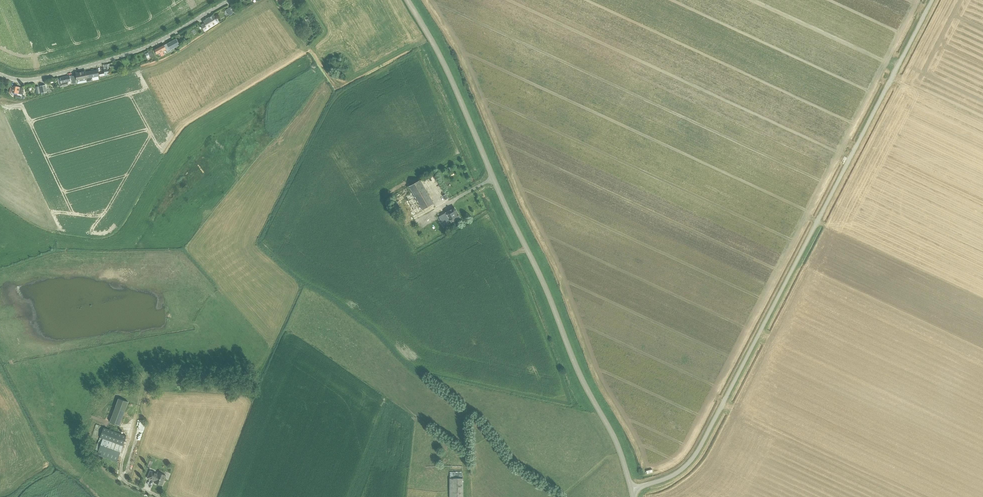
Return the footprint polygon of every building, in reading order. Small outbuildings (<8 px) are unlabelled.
[(205,23),(202,25),(205,31),(209,28),(217,23),(217,22),(218,22),(218,21),(217,19),(216,19),(215,19),(213,15),(209,18),(204,21),(205,23)] [(164,45),(155,49),(157,54),(159,52),(161,56),(164,55),(162,51),(166,49),(167,51),(171,49),(171,50),(180,45),(177,39),(176,39),(167,44),(164,45)] [(77,80),(76,80),(76,83),(76,84),(78,84),(77,81),(87,79),(87,81),(92,80),(91,77),(99,75),(98,70),(88,72),(86,72),(85,72),(85,71),(81,72),(76,73),(77,78),(77,80)] [(61,79),(58,79),(58,80),(58,81),(60,87),(61,87),(63,86),(68,85),(68,83),(71,82),(72,82),(73,84),(76,83),(76,80),(75,75),(72,76),(72,75),(66,77),(65,77),(61,78),(61,79)] [(12,94),(13,92),(23,94),(24,93),(22,93),(23,88),(14,86),(14,87),(11,86),(9,93),(12,94)] [(409,186),(423,209),(434,203),(425,188),(421,180),(409,186)] [(454,208),(445,213),(451,223),(460,217),(454,208)] [(445,213),(439,217),(445,228),(451,224),(451,223),(445,213)] [(121,421),(128,402),(123,400),(119,398),(111,418),(110,422),(114,424),(120,425),(121,421)] [(138,435),(144,436),(147,423),(141,421),(138,435)] [(99,451),(97,455),(117,462),(126,436),(120,434),(122,429),(109,424),(107,429),(104,427),(96,450),(99,451)] [(147,478),(154,481),(154,482),(162,486),(166,476),(158,472),(157,474),(150,471),(147,478)] [(463,478),(450,478),(450,496),(463,496),(463,478)]
